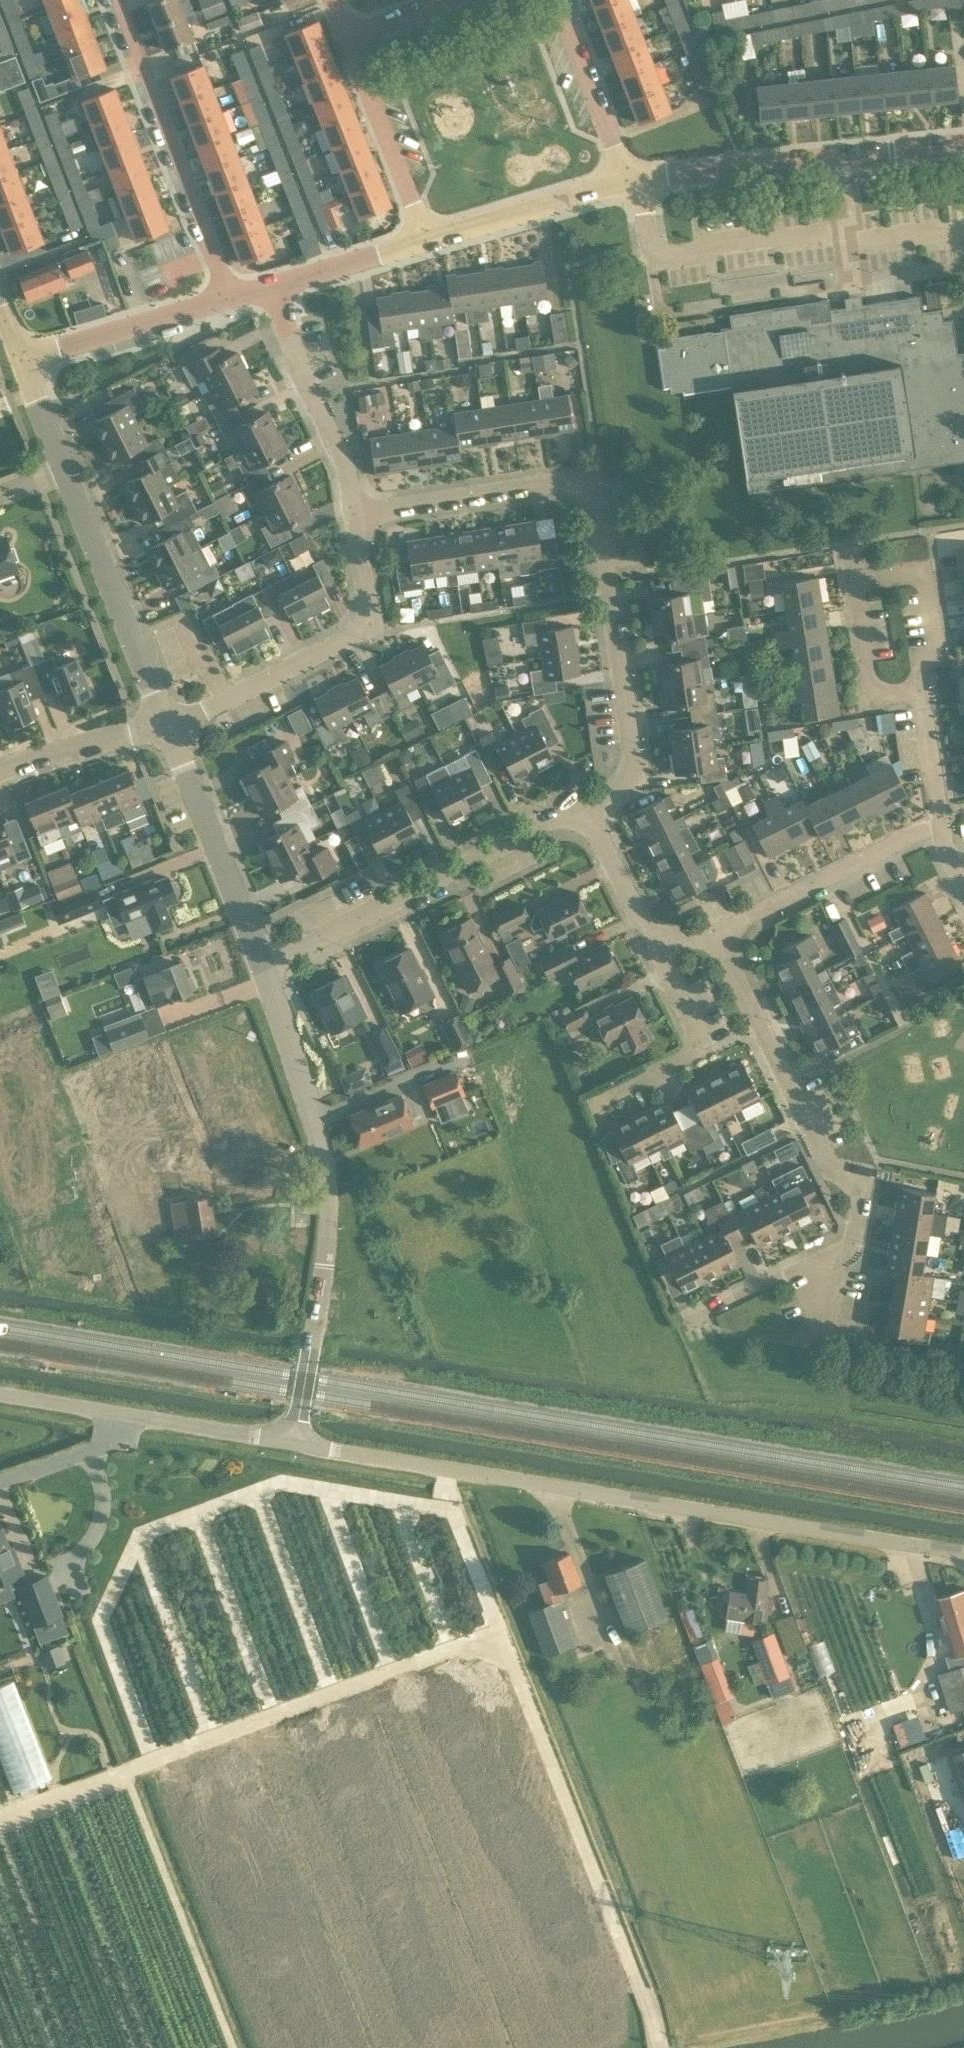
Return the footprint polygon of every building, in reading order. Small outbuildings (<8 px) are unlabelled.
[(0,2),(9,24),(20,20),(16,8),(13,0),(4,0),(0,2)] [(48,10),(73,0),(44,0),(48,10)] [(48,10),(56,32),(88,21),(80,0),(73,0),(48,10)] [(155,26),(183,16),(194,12),(190,3),(179,7),(177,0),(154,0),(146,3),(155,26)] [(201,9),(223,0),(198,0),(201,9)] [(201,9),(205,19),(227,11),(223,0),(201,9)] [(233,8),(253,0),(229,0),(233,8)] [(268,9),(292,0),(265,0),(268,9)] [(635,18),(628,0),(612,0),(593,7),(602,30),(635,18)] [(772,9),(775,21),(800,16),(796,4),(792,5),(791,0),(772,0),(773,9),(772,9)] [(800,16),(824,11),(820,0),(816,0),(796,4),(800,16)] [(846,0),(820,0),(824,11),(848,6),(846,0)] [(920,0),(909,0),(896,3),(897,15),(921,10),(920,0)] [(921,10),(946,5),(948,16),(963,13),(960,0),(920,0),(921,10)] [(675,28),(687,24),(678,1),(666,5),(659,8),(664,22),(666,21),(670,30),(675,28)] [(897,15),(896,3),(872,7),(873,20),(883,18),(897,15)] [(873,20),(872,7),(848,12),(849,25),(858,23),(873,20)] [(257,10),(236,18),(241,32),(262,23),(257,10)] [(715,34),(751,26),(747,14),(723,19),(722,10),(711,12),(715,34)] [(751,26),(763,24),(760,11),(747,14),(751,26)] [(183,16),(155,26),(164,50),(192,39),(187,26),(198,22),(194,12),(183,16)] [(226,12),(206,20),(209,29),(229,22),(226,12)] [(849,25),(848,12),(823,17),(825,30),(849,25)] [(825,30),(823,17),(799,22),(800,35),(815,32),(825,30)] [(602,30),(611,53),(644,40),(635,18),(602,30)] [(20,20),(9,24),(18,47),(29,43),(20,20)] [(293,57),(325,44),(316,20),(284,33),(293,57)] [(873,20),(858,23),(860,37),(875,36),(873,20)] [(88,21),(56,32),(65,55),(96,43),(88,21)] [(800,35),(799,22),(786,25),(788,37),(800,35)] [(3,23),(0,25),(0,49),(1,51),(0,52),(0,61),(15,55),(12,48),(13,47),(3,23)] [(684,51),(696,46),(687,24),(675,28),(684,51)] [(775,27),(762,30),(764,42),(776,40),(775,27)] [(750,32),(738,34),(742,57),(754,55),(753,45),(750,33),(750,32)] [(231,54),(240,78),(252,74),(238,39),(220,46),(224,57),(231,54)] [(644,40),(611,53),(620,76),(652,63),(644,40)] [(96,43),(65,55),(74,79),(105,67),(101,56),(106,54),(102,41),(96,43)] [(257,71),(269,66),(260,42),(248,47),(257,71)] [(29,43),(18,47),(26,70),(38,65),(29,43)] [(293,57),(302,80),(334,67),(325,44),(293,57)] [(705,69),(696,46),(684,51),(693,74),(705,69)] [(15,55),(0,61),(0,91),(25,81),(15,55)] [(652,63),(620,76),(629,99),(661,86),(652,63)] [(38,65),(26,70),(39,103),(76,88),(73,77),(53,84),(52,81),(45,84),(38,65)] [(179,101),(211,89),(202,65),(170,77),(179,101)] [(278,89),(269,66),(257,71),(266,94),(278,89)] [(953,66),(927,69),(931,103),(956,100),(953,66)] [(334,67),(302,80),(311,102),(344,89),(334,67)] [(931,103),(927,69),(903,71),(907,105),(931,103)] [(879,74),(882,108),(907,105),(903,71),(879,74)] [(249,101),(261,96),(252,74),(240,78),(232,81),(238,97),(246,94),(249,101)] [(854,76),(858,111),(882,108),(879,74),(854,76)] [(830,79),(833,113),(858,111),(854,76),(830,79)] [(805,81),(809,116),(833,113),(830,79),(805,81)] [(781,84),(784,118),(809,116),(805,81),(781,84)] [(759,121),(784,118),(781,84),(756,86),(759,121)] [(670,110),(661,86),(629,99),(638,123),(670,110)] [(18,91),(27,115),(37,111),(28,87),(18,91)] [(92,124),(124,112),(115,88),(83,101),(92,124)] [(179,101),(188,124),(220,112),(211,89),(179,101)] [(278,89),(266,94),(275,117),(287,112),(278,89)] [(344,89),(311,102),(320,125),(353,112),(344,89)] [(270,119),(261,96),(249,101),(241,104),(249,127),(250,126),(256,124),(258,124),(258,123),(270,119)] [(37,111),(27,115),(35,138),(46,134),(37,111)] [(53,139),(65,135),(55,111),(43,115),(53,139)] [(92,124),(101,147),(132,135),(124,112),(92,124)] [(220,112),(188,124),(197,147),(229,135),(220,112)] [(287,112),(275,117),(285,139),(296,135),(287,112)] [(353,112),(320,125),(329,148),(362,135),(353,112)] [(256,124),(250,126),(260,149),(267,146),(279,142),(270,119),(258,123),(258,124),(256,124)] [(46,134),(35,138),(44,161),(55,157),(46,134)] [(73,157),(65,135),(53,139),(62,162),(73,157)] [(132,135),(101,147),(109,170),(141,158),(132,135)] [(197,147),(205,170),(237,158),(229,135),(197,147)] [(296,135),(285,139),(294,162),(305,158),(296,135)] [(362,135),(329,148),(339,171),(371,158),(362,135)] [(288,165),(279,142),(267,146),(272,159),(276,169),(288,165)] [(0,151),(0,178),(16,172),(7,149),(0,151)] [(55,157),(44,161),(53,184),(64,179),(55,157)] [(73,157),(62,162),(71,185),(82,180),(73,157)] [(118,193),(150,181),(141,158),(109,170),(118,193)] [(237,158),(205,170),(214,193),(246,180),(237,158)] [(305,158),(294,162),(303,185),(314,180),(305,158)] [(348,193),(380,180),(371,158),(339,171),(348,193)] [(285,192),(297,187),(288,165),(276,169),(285,192)] [(24,195),(16,172),(0,178),(0,204),(24,195)] [(64,179),(53,184),(61,207),(73,202),(64,179)] [(79,208),(91,203),(82,180),(71,185),(79,208)] [(223,216),(255,203),(246,180),(214,193),(223,216)] [(303,185),(312,208),(323,203),(323,204),(334,200),(329,188),(319,192),(316,186),(314,180),(303,185)] [(389,204),(380,180),(348,193),(357,217),(389,204)] [(118,193),(127,215),(127,216),(159,203),(150,181),(118,193)] [(285,192),(294,215),(306,210),(297,187),(285,192)] [(2,230),(33,218),(24,195),(0,204),(0,226),(2,230)] [(323,204),(323,203),(312,208),(321,232),(341,224),(335,209),(343,205),(348,203),(346,196),(340,198),(323,204)] [(73,202),(61,207),(70,231),(82,226),(73,202)] [(79,208),(88,231),(100,226),(91,203),(79,208)] [(159,203),(127,216),(136,239),(168,227),(159,203)] [(223,216),(232,238),(264,226),(255,203),(223,216)] [(306,210),(294,215),(303,238),(315,234),(306,210)] [(384,217),(381,210),(366,215),(369,223),(384,217)] [(33,218),(2,230),(11,253),(42,241),(33,218)] [(100,226),(88,231),(92,241),(93,241),(103,237),(108,250),(120,246),(111,221),(100,226)] [(264,226),(232,238),(241,262),(273,250),(264,226)] [(71,278),(82,273),(94,268),(87,251),(57,263),(56,262),(19,276),(29,301),(66,287),(60,273),(68,270),(71,278)] [(541,261),(517,265),(524,314),(535,312),(533,298),(546,296),(541,261)] [(524,314),(517,265),(493,269),(498,304),(511,302),(513,316),(524,314)] [(469,272),(477,321),(488,320),(486,306),(498,304),(493,269),(469,272)] [(446,276),(453,321),(453,320),(452,311),(464,309),(466,323),(477,321),(469,272),(446,276)] [(424,289),(431,338),(442,336),(440,322),(453,321),(446,276),(445,276),(447,286),(424,289)] [(400,293),(405,328),(418,326),(420,340),(431,338),(424,289),(400,293)] [(405,328),(400,293),(376,296),(378,314),(367,316),(371,347),(395,344),(393,330),(405,328)] [(730,381),(745,477),(747,495),(904,470),(904,472),(963,462),(963,352),(957,353),(952,319),(944,320),(942,308),(923,311),(920,294),(829,308),(830,320),(811,323),(809,314),(797,316),(795,302),(728,312),(730,326),(661,337),(663,346),(657,347),(663,386),(668,385),(669,391),(730,381)] [(94,319),(106,315),(102,302),(90,306),(94,319)] [(651,334),(648,315),(647,309),(634,312),(637,336),(651,334)] [(554,343),(567,340),(568,340),(564,311),(550,314),(554,343)] [(516,350),(530,348),(528,335),(514,337),(516,350)] [(482,342),(483,354),(493,352),(491,341),(482,342)] [(471,355),(469,342),(456,344),(458,357),(471,355)] [(205,379),(210,389),(247,371),(237,352),(214,363),(209,352),(182,366),(192,385),(205,379)] [(553,352),(531,355),(534,371),(556,367),(553,352)] [(578,359),(571,352),(565,357),(572,364),(578,359)] [(437,359),(438,369),(447,368),(445,358),(437,359)] [(412,371),(410,359),(400,360),(402,372),(412,371)] [(426,361),(428,371),(437,370),(436,360),(426,361)] [(529,361),(519,363),(520,372),(531,371),(529,361)] [(476,363),(477,375),(487,374),(485,362),(476,363)] [(247,371),(210,389),(216,401),(207,405),(217,423),(239,412),(235,405),(241,401),(240,399),(257,390),(247,371)] [(468,372),(454,374),(456,385),(470,382),(468,372)] [(432,377),(420,379),(421,388),(433,386),(432,377)] [(418,379),(406,381),(408,391),(420,389),(418,379)] [(92,422),(102,442),(138,424),(132,413),(144,407),(134,387),(111,398),(117,409),(92,422)] [(369,394),(371,406),(385,404),(383,391),(369,394)] [(566,394),(537,398),(543,435),(553,434),(553,431),(572,428),(566,394)] [(179,395),(173,398),(177,405),(188,400),(179,395)] [(358,396),(360,412),(368,411),(365,395),(358,396)] [(543,435),(537,398),(509,403),(515,438),(533,435),(534,437),(543,435)] [(481,407),(487,444),(497,443),(496,441),(515,438),(509,403),(481,407)] [(481,407),(452,412),(460,459),(458,447),(476,444),(477,446),(487,444),(481,407)] [(243,421),(239,412),(217,423),(227,442),(234,438),(240,449),(277,431),(267,411),(251,420),(250,418),(243,421)] [(426,428),(432,466),(442,464),(441,462),(460,459),(452,412),(454,424),(426,428)] [(138,424),(102,442),(112,462),(128,453),(134,464),(165,449),(159,437),(147,443),(138,424)] [(398,433),(403,468),(421,465),(422,467),(432,466),(426,428),(398,433)] [(200,431),(191,435),(196,445),(204,441),(200,431)] [(277,431),(240,449),(246,461),(238,464),(247,483),(247,482),(248,483),(262,475),(262,476),(269,472),(265,464),(271,461),(270,458),(286,450),(277,431)] [(385,471),(403,468),(398,433),(369,438),(375,475),(385,473),(385,471)] [(165,449),(134,464),(139,475),(123,483),(133,503),(168,485),(163,474),(175,469),(170,461),(165,449)] [(263,512),(299,494),(290,475),(273,483),(272,480),(266,483),(262,476),(262,475),(248,483),(247,482),(247,483),(240,486),(250,506),(258,502),(263,512)] [(226,491),(220,479),(208,484),(214,497),(226,491)] [(143,523),(160,515),(165,525),(173,521),(189,514),(196,511),(190,498),(186,490),(174,496),(168,485),(133,503),(143,523)] [(309,513),(299,494),(263,512),(269,523),(261,528),(271,546),(292,535),(288,527),(294,524),(293,521),(309,513)] [(173,521),(165,525),(158,529),(163,540),(146,549),(156,568),(200,546),(191,527),(194,526),(188,514),(173,521)] [(519,562),(521,574),(538,571),(538,569),(559,566),(555,537),(538,539),(534,520),(513,524),(519,562)] [(227,529),(232,544),(247,538),(242,524),(227,529)] [(491,527),(498,565),(500,577),(521,574),(519,562),(513,524),(491,527)] [(470,530),(476,569),(498,565),(491,527),(470,530)] [(308,530),(290,538),(296,552),(314,544),(308,530)] [(449,534),(455,572),(456,572),(457,584),(467,582),(465,570),(476,569),(470,530),(449,534)] [(449,534),(428,537),(434,575),(446,573),(448,585),(457,584),(456,572),(455,572),(449,534)] [(17,571),(5,537),(0,539),(0,577),(17,571)] [(434,575),(428,537),(406,541),(409,559),(395,561),(400,591),(424,587),(422,577),(434,575)] [(200,546),(156,568),(166,588),(183,580),(189,591),(219,576),(213,563),(210,565),(200,546)] [(297,584),(312,613),(332,603),(324,587),(334,582),(322,558),(311,564),(317,574),(297,584)] [(262,588),(274,613),(284,607),(292,624),(312,613),(297,584),(291,574),(273,584),(272,583),(262,588)] [(786,610),(821,604),(817,576),(767,584),(768,592),(782,590),(786,610)] [(648,599),(651,620),(705,612),(703,600),(710,599),(706,578),(671,583),(671,592),(666,593),(667,596),(648,599)] [(764,594),(763,585),(762,578),(748,581),(750,596),(764,594)] [(525,603),(538,601),(535,581),(524,582),(525,594),(524,595),(525,603)] [(262,588),(251,594),(232,604),(252,644),(272,634),(264,618),(274,613),(262,588)] [(182,592),(174,596),(180,608),(188,604),(182,592)] [(513,605),(525,603),(524,595),(512,596),(513,605)] [(481,601),(482,610),(496,608),(494,599),(481,601)] [(470,611),(482,610),(481,601),(469,603),(470,611)] [(252,644),(232,604),(202,619),(214,643),(224,638),(233,654),(252,644)] [(774,630),(776,639),(825,631),(821,604),(786,610),(789,628),(774,630)] [(439,608),(440,617),(453,615),(452,606),(439,608)] [(428,619),(440,617),(439,608),(427,610),(428,619)] [(679,641),(680,650),(706,646),(706,645),(718,644),(717,636),(705,638),(705,634),(708,634),(705,612),(651,620),(654,641),(674,638),(674,642),(679,641)] [(540,656),(575,650),(571,626),(547,630),(545,618),(521,622),(525,645),(538,643),(540,656)] [(21,641),(22,642),(36,637),(31,624),(22,627),(17,629),(21,641)] [(17,643),(21,641),(17,629),(2,635),(7,647),(17,643)] [(830,658),(825,631),(776,639),(768,640),(769,649),(791,645),(794,664),(830,658)] [(401,655),(417,687),(428,681),(435,693),(456,683),(438,648),(428,653),(423,644),(401,655)] [(706,646),(680,650),(681,659),(676,660),(677,662),(658,665),(661,686),(702,680),(700,668),(710,666),(706,646)] [(579,675),(575,650),(540,656),(542,668),(530,671),(533,694),(557,690),(555,679),(579,675)] [(500,653),(485,656),(487,665),(501,662),(500,653)] [(31,664),(41,689),(54,684),(63,705),(91,694),(76,658),(57,666),(52,655),(31,664)] [(379,666),(390,689),(380,694),(391,715),(412,704),(406,692),(417,687),(401,655),(379,666)] [(783,684),(784,693),(834,685),(830,658),(794,664),(797,682),(783,684)] [(41,689),(31,664),(9,673),(13,684),(0,689),(0,707),(8,727),(36,716),(28,695),(35,691),(41,689)] [(336,688),(352,719),(363,714),(369,726),(391,715),(380,694),(369,699),(358,677),(336,688)] [(689,707),(690,716),(717,711),(724,710),(722,702),(715,703),(713,691),(704,692),(702,680),(661,686),(665,708),(683,705),(684,708),(689,707)] [(497,698),(509,696),(507,685),(495,687),(497,698)] [(834,685),(784,693),(786,702),(800,700),(803,719),(838,713),(834,685)] [(341,725),(352,719),(336,688),(314,699),(325,721),(314,726),(325,748),(347,737),(341,725)] [(755,693),(742,695),(744,707),(756,705),(755,693)] [(461,717),(472,712),(466,701),(461,704),(458,712),(461,717)] [(527,729),(515,735),(534,770),(554,760),(545,744),(557,738),(541,706),(529,713),(529,714),(521,719),(527,729)] [(301,707),(287,714),(298,735),(312,728),(301,707)] [(744,709),(745,716),(758,714),(757,707),(744,709)] [(672,752),(712,746),(710,734),(720,732),(718,719),(725,718),(724,710),(717,711),(690,716),(691,724),(686,725),(687,728),(668,731),(672,752)] [(893,731),(891,713),(877,715),(879,733),(893,731)] [(845,719),(846,727),(858,725),(857,718),(845,719)] [(399,726),(407,740),(421,733),(414,719),(399,726)] [(832,730),(846,727),(845,719),(831,722),(832,730)] [(794,737),(792,727),(767,730),(768,741),(794,737)] [(534,770),(515,735),(497,744),(491,731),(479,738),(495,769),(506,764),(514,780),(534,770)] [(242,775),(252,795),(288,777),(288,778),(296,774),(291,762),(295,760),(286,740),(258,754),(263,765),(242,775)] [(760,740),(750,742),(754,767),(763,762),(760,740)] [(311,754),(314,759),(325,754),(320,742),(314,745),(311,754)] [(712,746),(672,752),(675,774),(693,771),(694,774),(699,773),(700,782),(719,779),(726,778),(723,757),(714,758),(712,746)] [(401,764),(413,758),(407,747),(395,753),(401,764)] [(469,767),(451,777),(469,812),(489,802),(480,786),(491,780),(476,749),(463,755),(469,767)] [(371,760),(366,750),(354,756),(360,766),(371,760)] [(818,754),(809,759),(814,770),(824,765),(818,754)] [(869,774),(887,808),(896,803),(894,800),(906,793),(891,763),(869,774)] [(469,812),(451,777),(444,764),(426,774),(414,780),(430,811),(441,806),(449,822),(469,812)] [(779,782),(786,778),(781,768),(774,772),(779,782)] [(129,769),(108,777),(126,820),(146,812),(142,800),(129,769)] [(848,785),(862,814),(874,808),(877,813),(887,808),(869,774),(848,785)] [(126,820),(108,777),(88,785),(101,817),(105,828),(126,820)] [(288,777),(252,795),(261,815),(278,807),(282,818),(311,804),(301,785),(294,789),(288,778),(288,777)] [(737,777),(730,780),(728,778),(721,782),(726,794),(732,805),(753,795),(747,783),(746,784),(744,780),(740,782),(737,777)] [(713,786),(718,797),(726,794),(721,782),(713,786)] [(400,802),(382,812),(400,847),(420,837),(411,821),(422,815),(406,784),(394,789),(400,802)] [(58,826),(78,818),(68,793),(69,793),(66,785),(45,794),(58,826)] [(78,818),(81,825),(101,817),(88,785),(69,793),(68,793),(78,818)] [(827,796),(844,830),(853,825),(850,820),(862,814),(848,785),(827,796)] [(38,834),(58,826),(45,794),(25,802),(38,834)] [(630,814),(641,836),(673,820),(667,809),(674,805),(669,794),(662,798),(630,814)] [(718,797),(711,801),(717,812),(724,808),(732,805),(726,794),(718,797)] [(771,799),(792,844),(817,832),(818,833),(807,806),(803,799),(784,808),(778,795),(771,799)] [(807,806),(818,833),(819,836),(832,829),(835,834),(844,830),(827,796),(807,806)] [(768,857),(792,844),(771,799),(763,803),(769,815),(751,824),(768,857)] [(311,804),(282,818),(271,823),(277,833),(260,842),(270,861),(308,843),(302,832),(309,828),(300,809),(311,804)] [(338,824),(346,820),(340,808),(332,811),(338,824)] [(400,847),(382,812),(363,821),(357,809),(345,815),(361,846),(372,841),(380,858),(400,847)] [(4,855),(8,865),(31,856),(21,831),(8,837),(0,817),(0,856),(4,855)] [(734,823),(732,818),(726,821),(729,826),(734,823)] [(652,857),(693,837),(687,826),(679,831),(673,820),(641,836),(652,857)] [(729,832),(734,842),(742,838),(737,827),(729,832)] [(361,846),(357,839),(355,835),(345,840),(351,851),(361,846)] [(699,849),(693,837),(652,857),(663,879),(694,863),(690,853),(699,849)] [(739,877),(756,869),(752,862),(753,861),(742,839),(724,848),(735,870),(739,877)] [(141,857),(143,862),(154,858),(152,852),(148,842),(137,847),(141,857)] [(279,880),(301,869),(307,881),(329,869),(337,866),(328,846),(313,854),(308,843),(270,861),(279,880)] [(132,867),(143,862),(141,857),(137,847),(126,851),(130,861),(132,867)] [(694,863),(663,879),(674,901),(713,882),(716,872),(708,856),(694,863)] [(102,878),(111,875),(114,874),(108,858),(96,862),(102,878)] [(49,868),(54,881),(77,872),(72,859),(49,868)] [(80,879),(82,886),(84,890),(100,885),(95,873),(80,879)] [(82,890),(77,875),(53,884),(58,898),(58,899),(82,890)] [(153,880),(115,894),(125,921),(148,912),(155,932),(174,925),(166,905),(177,900),(175,896),(180,891),(176,880),(169,880),(168,877),(154,882),(153,880)] [(14,909),(43,897),(38,884),(24,889),(23,886),(7,892),(14,909)] [(51,905),(58,924),(102,906),(94,888),(51,905)] [(537,910),(538,911),(533,913),(530,924),(533,930),(545,924),(551,937),(589,918),(576,891),(537,910)] [(906,933),(938,917),(926,891),(893,908),(901,924),(888,931),(892,940),(906,933)] [(1,912),(11,909),(7,896),(0,898),(0,908),(1,912)] [(503,942),(512,937),(507,927),(528,916),(522,904),(492,918),(503,942)] [(867,920),(873,932),(885,925),(880,914),(867,920)] [(493,964),(470,917),(439,933),(468,991),(497,977),(506,996),(524,987),(509,956),(493,964)] [(848,955),(860,950),(846,917),(834,922),(848,955)] [(904,963),(905,964),(951,942),(938,917),(906,933),(914,949),(900,955),(901,958),(904,963)] [(820,955),(810,935),(779,951),(784,961),(774,966),(785,988),(816,972),(810,960),(820,955)] [(505,943),(518,969),(531,962),(519,937),(505,943)] [(951,942),(905,964),(909,972),(922,965),(931,983),(963,967),(951,942)] [(605,943),(576,957),(569,943),(538,958),(548,979),(571,968),(581,988),(619,969),(605,943)] [(399,1011),(432,995),(409,948),(376,964),(399,1011)] [(866,961),(861,950),(853,954),(858,965),(866,961)] [(901,958),(892,962),(895,968),(904,963),(901,958)] [(143,972),(134,975),(135,980),(134,981),(144,1009),(191,990),(196,988),(192,975),(186,977),(180,963),(160,971),(158,966),(143,972)] [(130,967),(113,973),(117,982),(119,987),(134,981),(135,980),(134,975),(130,966),(130,967)] [(51,970),(35,976),(44,999),(60,993),(51,970)] [(867,982),(874,978),(871,971),(863,975),(867,982)] [(816,972),(785,988),(796,1010),(836,990),(830,979),(822,983),(816,972)] [(331,1033),(365,1016),(356,997),(352,1000),(341,977),(311,991),(331,1033)] [(874,997),(882,993),(877,982),(869,986),(874,997)] [(796,1010),(806,1031),(838,1015),(832,1005),(841,1000),(836,990),(796,1010)] [(59,993),(44,999),(49,1012),(65,1007),(59,993)] [(888,1004),(882,993),(874,997),(880,1008),(888,1004)] [(471,1011),(475,1000),(463,995),(459,1007),(471,1011)] [(645,1026),(646,1025),(632,996),(595,1015),(609,1044),(616,1041),(622,1055),(652,1040),(645,1026)] [(583,1004),(571,1010),(559,1015),(567,1032),(590,1020),(583,1004)] [(18,1012),(9,1015),(12,1025),(22,1022),(18,1012)] [(453,1050),(473,1039),(460,1012),(439,1022),(453,1050)] [(0,1018),(0,1022),(3,1028),(12,1025),(9,1015),(0,1018)] [(833,1058),(850,1050),(864,1043),(854,1023),(844,1027),(838,1015),(806,1031),(817,1054),(829,1048),(833,1058)] [(106,1032),(93,1037),(100,1055),(113,1050),(113,1051),(149,1037),(141,1016),(105,1030),(106,1032)] [(401,1056),(385,1025),(367,1034),(382,1066),(401,1056)] [(209,1026),(182,1036),(187,1049),(196,1046),(205,1068),(248,1052),(239,1028),(214,1038),(209,1026)] [(213,1089),(204,1093),(209,1107),(236,1097),(232,1085),(256,1075),(248,1052),(205,1068),(213,1089)] [(724,1070),(748,1117),(760,1111),(762,1108),(757,1098),(760,1097),(743,1061),(724,1070)] [(366,1065),(340,1076),(346,1091),(372,1080),(366,1065)] [(738,1122),(748,1117),(724,1070),(706,1079),(724,1115),(732,1110),(738,1122)] [(422,1085),(431,1107),(436,1106),(465,1094),(456,1071),(422,1085)] [(724,1115),(706,1079),(687,1088),(693,1100),(683,1105),(702,1146),(719,1137),(712,1121),(724,1115)] [(400,1096),(350,1116),(362,1146),(412,1126),(400,1096)] [(649,1107),(666,1142),(682,1135),(690,1152),(702,1146),(683,1105),(673,1110),(667,1098),(649,1107)] [(238,1102),(219,1109),(226,1128),(220,1130),(228,1152),(237,1149),(238,1153),(257,1146),(256,1143),(278,1134),(270,1112),(245,1121),(238,1102)] [(630,1116),(647,1151),(658,1146),(663,1159),(671,1155),(665,1143),(666,1142),(649,1107),(630,1116)] [(630,1160),(647,1151),(630,1116),(611,1125),(612,1127),(601,1137),(612,1163),(616,1161),(626,1183),(639,1176),(630,1160)] [(749,1138),(754,1149),(776,1139),(771,1127),(749,1138)] [(754,1149),(749,1138),(741,1142),(746,1153),(754,1149)] [(792,1140),(797,1151),(800,1149),(795,1139),(792,1140)] [(745,1173),(746,1173),(757,1168),(752,1158),(740,1164),(745,1173)] [(778,1191),(795,1228),(814,1219),(808,1206),(819,1200),(807,1177),(801,1164),(771,1179),(778,1191)] [(674,1179),(664,1184),(667,1192),(678,1187),(674,1179)] [(795,1228),(778,1191),(767,1197),(762,1186),(754,1190),(759,1201),(759,1200),(778,1237),(795,1228)] [(901,1187),(898,1207),(934,1213),(938,1193),(901,1187)] [(661,1200),(666,1212),(683,1204),(677,1192),(668,1196),(661,1200)] [(730,1197),(722,1201),(729,1214),(736,1210),(730,1197)] [(163,1216),(156,1265),(192,1271),(197,1239),(229,1243),(232,1221),(227,1221),(230,1205),(187,1199),(184,1210),(179,1209),(178,1218),(163,1216)] [(666,1212),(661,1200),(656,1202),(648,1206),(653,1218),(666,1212)] [(729,1214),(741,1239),(753,1233),(759,1246),(778,1237),(759,1200),(759,1201),(741,1210),(740,1208),(736,1210),(729,1214)] [(711,1232),(703,1237),(721,1273),(740,1264),(730,1244),(741,1239),(729,1214),(722,1201),(706,1208),(707,1222),(711,1232)] [(931,1234),(934,1213),(898,1207),(894,1227),(931,1234)] [(931,1234),(894,1227),(890,1248),(927,1254),(931,1234)] [(684,1291),(702,1283),(679,1235),(661,1243),(666,1254),(654,1260),(665,1283),(677,1277),(684,1291)] [(679,1235),(702,1283),(721,1273),(703,1237),(684,1246),(679,1235)] [(898,1270),(924,1274),(927,1254),(890,1248),(887,1268),(898,1270)] [(924,1274),(898,1270),(895,1290),(930,1296),(934,1275),(924,1274)] [(930,1296),(895,1290),(891,1310),(911,1313),(926,1316),(930,1296)] [(911,1313),(891,1310),(888,1330),(893,1331),(892,1337),(930,1343),(932,1332),(924,1330),(925,1323),(926,1316),(911,1313)] [(7,1580),(11,1589),(18,1586),(33,1626),(61,1615),(46,1576),(26,1583),(23,1574),(15,1554),(11,1555),(1,1528),(0,1529),(0,1582),(7,1580)] [(569,1554),(544,1563),(550,1580),(538,1584),(546,1605),(527,1612),(543,1656),(574,1644),(555,1593),(580,1584),(569,1554)] [(644,1558),(603,1574),(626,1633),(667,1617),(644,1558)] [(730,1591),(726,1617),(741,1620),(739,1632),(753,1634),(755,1622),(764,1623),(766,1611),(770,1611),(772,1597),(765,1596),(767,1581),(748,1579),(746,1594),(730,1591)] [(952,1593),(963,1632),(963,1589),(952,1593)] [(936,1598),(954,1657),(963,1654),(963,1632),(952,1593),(936,1598)] [(775,1622),(786,1654),(803,1648),(792,1616),(775,1622)] [(771,1698),(794,1690),(788,1675),(789,1675),(773,1632),(751,1640),(766,1683),(771,1698)] [(41,1653),(47,1668),(64,1662),(58,1647),(41,1653)] [(732,1695),(716,1654),(699,1661),(714,1701),(732,1695)] [(947,1659),(951,1670),(941,1673),(953,1711),(963,1708),(963,1654),(954,1657),(947,1659)] [(12,1792),(52,1778),(15,1680),(0,1685),(0,1760),(12,1792)] [(948,1752),(963,1796),(963,1746),(948,1752)]
